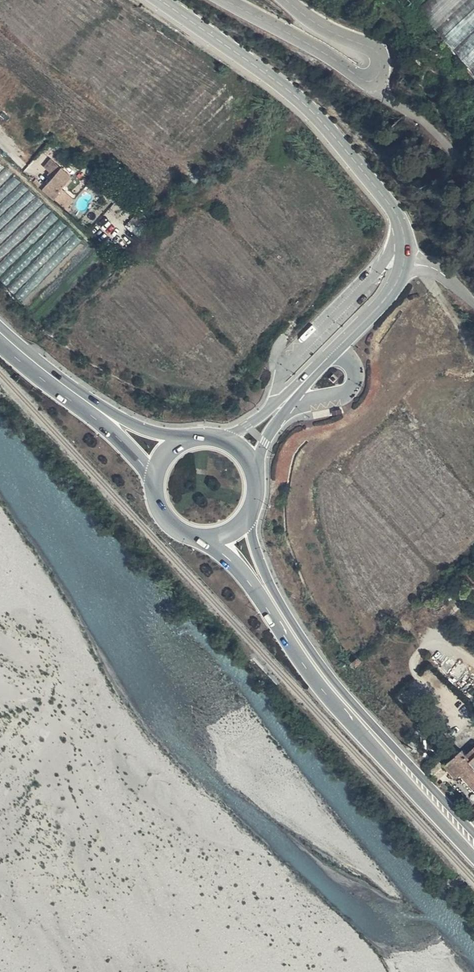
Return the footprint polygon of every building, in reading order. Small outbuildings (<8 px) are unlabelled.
[(422,9),(473,70),(473,0),(424,0),(422,9)] [(77,245),(0,147),(0,279),(10,293),(25,294),(26,294),(18,283),(28,285),(31,260),(40,253),(64,255),(77,245)] [(42,168),(51,176),(58,169),(49,161),(42,168)] [(51,176),(45,183),(55,193),(58,190),(69,179),(58,169),(51,176)] [(55,193),(45,183),(38,189),(49,200),(55,193)] [(58,190),(49,200),(61,211),(64,209),(70,202),(58,190)] [(440,764),(451,775),(456,771),(473,791),(473,744),(465,753),(458,746),(440,764)]
